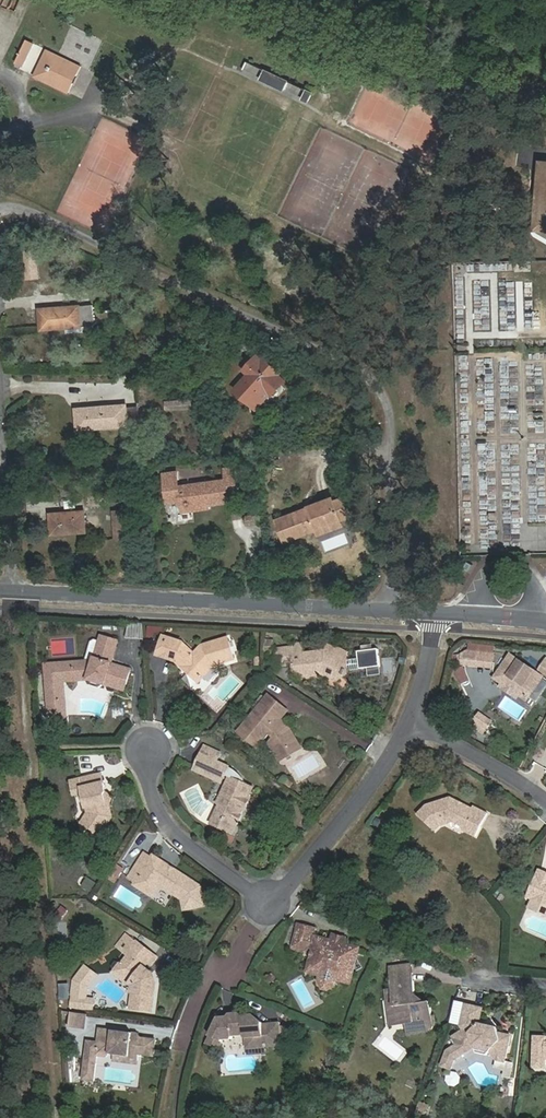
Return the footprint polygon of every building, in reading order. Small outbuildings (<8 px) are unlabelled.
[(22,65),(32,44),(27,41),(17,63),(22,65)] [(67,92),(78,67),(47,52),(35,77),(67,92)] [(264,71),(246,63),(243,69),(261,77),(260,79),(285,91),(285,89),(303,98),(302,99),(308,102),(312,92),(307,89),(306,91),(289,83),(289,81),(265,69),(264,71)] [(540,161),(534,228),(545,229),(545,162),(540,161)] [(39,277),(36,246),(25,246),(27,278),(39,277)] [(94,325),(92,304),(40,309),(42,330),(66,328),(67,332),(82,331),(82,326),(94,325)] [(220,360),(220,342),(212,342),(212,359),(220,360)] [(237,389),(256,406),(271,391),(273,393),(284,381),(277,374),(280,372),(264,357),(262,359),(258,356),(247,369),(250,373),(237,389)] [(192,407),(191,399),(166,400),(167,410),(192,407)] [(77,408),(79,429),(128,425),(128,422),(139,421),(138,406),(127,407),(127,404),(77,408)] [(227,479),(229,492),(238,491),(235,466),(225,467),(227,479)] [(230,500),(229,492),(227,479),(180,485),(177,472),(164,473),(168,501),(182,500),(182,507),(210,503),(230,500)] [(529,522),(545,523),(545,494),(529,494),(529,522)] [(338,509),(346,506),(343,496),(335,499),(334,496),(307,506),(308,507),(278,518),(286,540),(316,529),(342,520),(338,509)] [(210,508),(210,503),(182,507),(183,512),(210,508)] [(350,516),(346,506),(338,509),(342,520),(350,516)] [(86,530),(84,510),(51,513),(53,533),(86,530)] [(113,510),(115,539),(124,538),(122,510),(113,510)] [(244,525),(252,524),(252,514),(243,515),(244,525)] [(344,525),(342,520),(316,529),(318,535),(344,525)] [(144,641),(143,625),(127,625),(129,640),(144,641)] [(147,626),(146,635),(162,637),(163,627),(147,626)] [(191,673),(199,682),(211,670),(232,663),(225,641),(199,650),(193,657),(180,646),(162,639),(155,657),(173,664),(186,677),(191,673)] [(111,671),(112,668),(117,647),(100,642),(94,668),(46,671),(50,727),(66,726),(66,712),(62,710),(67,704),(66,688),(70,688),(90,687),(89,690),(91,693),(100,695),(102,692),(103,690),(125,696),(130,677),(111,671)] [(272,643),(264,643),(263,655),(271,655),(272,643)] [(305,649),(305,655),(317,654),(317,645),(305,645),(305,649)] [(337,656),(314,657),(315,670),(336,669),(340,680),(347,678),(351,672),(351,664),(347,661),(351,654),(342,647),(337,656)] [(315,670),(314,657),(305,657),(305,655),(305,649),(289,649),(289,666),(306,665),(306,671),(315,670)] [(356,651),(360,678),(380,675),(377,649),(356,651)] [(477,653),(468,652),(467,665),(476,666),(477,653)] [(493,655),(477,653),(476,666),(492,667),(493,655)] [(520,695),(519,696),(527,700),(541,676),(510,657),(500,673),(511,679),(506,687),(520,695)] [(462,665),(452,670),(459,685),(469,680),(462,665)] [(131,674),(112,668),(111,671),(130,677),(131,674)] [(195,686),(199,682),(191,673),(186,677),(195,686)] [(517,701),(519,696),(520,695),(506,687),(511,679),(500,673),(493,686),(517,701)] [(70,688),(66,688),(67,704),(62,710),(66,712),(66,726),(72,726),(70,688)] [(282,713),(285,709),(269,696),(238,733),(256,749),(268,736),(271,738),(268,741),(280,757),(291,749),(293,752),(301,747),(290,729),(284,724),(281,729),(277,726),(281,721),(285,716),(282,713)] [(486,734),(492,719),(476,713),(470,727),(486,734)] [(510,734),(504,730),(500,738),(505,742),(510,734)] [(516,737),(510,734),(505,742),(511,745),(516,737)] [(303,750),(301,747),(293,752),(291,749),(280,757),(268,741),(265,744),(280,765),(303,750)] [(207,747),(203,755),(218,762),(222,754),(207,747)] [(241,801),(249,799),(253,790),(244,785),(245,783),(241,777),(239,775),(234,771),(231,769),(218,762),(203,755),(197,766),(224,779),(225,776),(230,778),(222,795),(224,796),(210,823),(221,829),(226,820),(236,825),(237,822),(239,822),(242,818),(240,816),(244,809),(241,801)] [(222,783),(224,779),(197,766),(195,770),(222,783)] [(89,787),(102,784),(100,775),(87,778),(89,787)] [(105,795),(102,784),(89,787),(87,778),(68,783),(71,796),(76,795),(83,798),(86,815),(80,825),(101,838),(111,821),(108,807),(104,805),(102,797),(105,795)] [(455,819),(461,822),(460,825),(462,830),(475,837),(487,813),(474,806),(472,809),(450,797),(426,805),(416,814),(433,832),(442,824),(454,821),(455,819)] [(371,825),(385,833),(390,825),(377,816),(371,825)] [(231,834),(236,825),(226,820),(221,829),(231,834)] [(151,860),(143,855),(128,879),(135,884),(134,886),(151,897),(158,886),(182,900),(193,883),(173,871),(172,873),(168,870),(169,868),(152,857),(151,860)] [(114,870),(108,879),(115,884),(120,874),(114,870)] [(545,904),(545,874),(537,870),(527,896),(545,904)] [(85,877),(80,887),(91,892),(96,881),(85,877)] [(312,950),(316,930),(299,925),(293,951),(305,954),(312,950)] [(151,954),(134,941),(133,942),(123,934),(114,946),(126,956),(121,963),(119,961),(118,963),(112,962),(108,967),(110,970),(112,971),(118,976),(131,986),(128,1008),(150,1011),(153,983),(149,982),(147,976),(149,972),(141,967),(145,962),(148,965),(154,957),(151,954)] [(347,945),(334,942),(319,939),(311,972),(326,976),(338,979),(351,982),(360,948),(347,945)] [(419,1003),(418,997),(417,964),(394,965),(395,982),(393,983),(394,990),(389,990),(390,1008),(395,1008),(396,1023),(406,1022),(407,1032),(435,1031),(433,1002),(426,1002),(419,1003)] [(73,980),(86,986),(94,974),(84,966),(73,980)] [(336,985),(338,979),(326,976),(324,982),(325,990),(331,992),(336,985)] [(70,1006),(85,1008),(86,999),(84,999),(86,986),(73,980),(70,1006)] [(59,985),(60,997),(67,997),(67,984),(59,985)] [(86,999),(85,1008),(91,1009),(93,1000),(86,999)] [(495,1029),(478,1028),(470,1027),(475,1007),(466,1005),(460,1026),(462,1030),(453,1035),(462,1053),(476,1046),(491,1048),(496,1058),(504,1059),(511,1034),(504,1033),(500,1036),(495,1029)] [(470,1027),(478,1028),(483,1010),(475,1007),(470,1027)] [(84,1028),(86,1015),(70,1013),(68,1026),(84,1028)] [(219,1018),(206,1045),(218,1050),(222,1040),(231,1039),(232,1036),(244,1035),(245,1038),(253,1037),(254,1046),(264,1045),(264,1047),(282,1046),(280,1023),(263,1024),(263,1023),(253,1015),(243,1016),(240,1013),(230,1014),(228,1017),(219,1018)] [(136,1033),(125,1032),(125,1036),(116,1034),(116,1031),(103,1029),(98,1033),(97,1042),(87,1041),(84,1064),(86,1064),(95,1065),(96,1054),(105,1056),(108,1052),(110,1049),(124,1051),(126,1054),(136,1055),(137,1054),(153,1055),(154,1039),(138,1037),(136,1033)] [(545,1042),(545,1038),(545,1036),(533,1036),(532,1068),(545,1069),(545,1060),(545,1042)] [(253,1037),(245,1038),(246,1049),(264,1047),(264,1045),(254,1046),(253,1037)] [(95,1065),(86,1064),(85,1074),(93,1075),(95,1065)] [(445,1081),(452,1086),(459,1076),(452,1071),(445,1081)] [(415,1112),(423,1115),(428,1105),(419,1101),(415,1112)]
